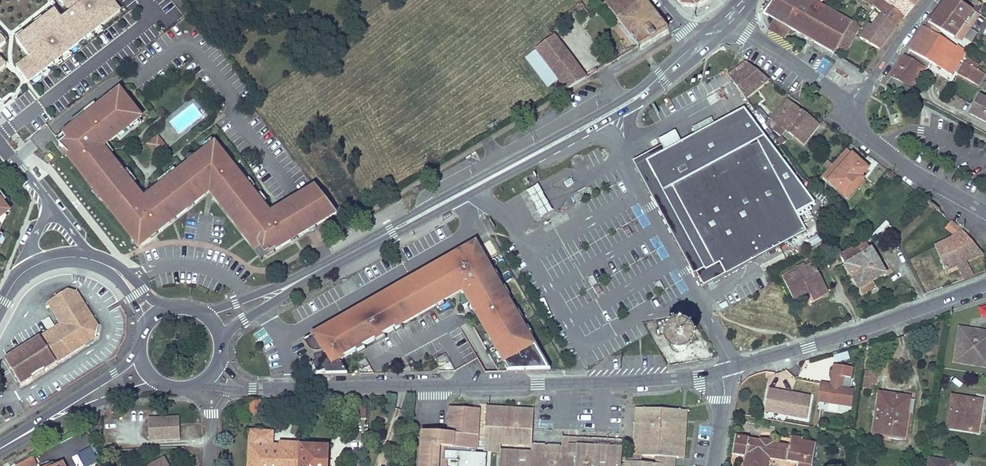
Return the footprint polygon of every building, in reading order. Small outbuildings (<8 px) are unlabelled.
[(107,0),(59,0),(69,15),(13,59),(29,83),(118,14),(107,0)] [(606,1),(638,46),(668,28),(645,0),(607,0),(606,1)] [(683,8),(696,11),(710,0),(676,0),(683,8)] [(834,54),(838,46),(841,42),(847,31),(853,22),(821,4),(814,0),(773,0),(762,13),(775,20),(776,21),(788,27),(789,28),(795,32),(834,54)] [(875,7),(883,14),(896,27),(903,18),(883,0),(880,0),(875,7)] [(903,18),(903,19),(913,7),(904,0),(883,0),(903,18)] [(928,23),(940,31),(954,38),(955,37),(964,24),(967,26),(976,12),(973,11),(957,0),(956,0),(946,0),(938,10),(928,23)] [(964,24),(955,37),(962,40),(980,15),(976,12),(967,26),(964,24)] [(861,39),(879,49),(896,27),(883,14),(873,26),(870,25),(861,39)] [(853,22),(847,31),(856,36),(864,21),(856,17),(853,22)] [(773,27),(776,21),(775,20),(769,30),(784,38),(789,28),(788,27),(784,34),(773,27)] [(788,27),(776,21),(773,27),(784,34),(788,27)] [(928,23),(924,27),(937,35),(940,31),(928,23)] [(924,27),(909,50),(931,63),(945,40),(937,35),(924,27)] [(847,31),(841,42),(850,47),(856,36),(847,31)] [(554,36),(537,48),(537,49),(559,79),(567,90),(586,78),(554,35),(554,36)] [(957,47),(945,40),(931,63),(952,75),(966,52),(966,51),(958,46),(957,47)] [(841,42),(838,46),(847,51),(850,47),(841,42)] [(725,46),(712,54),(745,99),(769,80),(725,46)] [(559,79),(537,49),(526,57),(547,87),(559,79)] [(905,55),(888,82),(912,94),(915,89),(914,88),(926,67),(905,55)] [(967,59),(958,74),(978,86),(985,74),(976,69),(978,66),(967,59)] [(59,145),(65,151),(64,151),(79,170),(94,191),(97,188),(105,197),(118,214),(115,215),(129,233),(131,231),(140,241),(148,234),(150,236),(158,230),(160,232),(170,224),(168,221),(176,215),(178,218),(188,210),(186,207),(194,201),(196,204),(206,195),(204,193),(202,190),(206,186),(208,190),(228,215),(230,213),(236,221),(234,223),(242,233),(245,231),(251,239),(256,235),(259,239),(258,242),(259,244),(259,245),(264,255),(269,252),(270,253),(298,237),(297,235),(302,232),(303,234),(309,230),(308,229),(315,224),(316,226),(337,214),(336,212),(319,191),(307,199),(303,193),(296,198),(297,199),(290,203),(289,202),(280,207),(281,208),(274,213),(273,211),(268,215),(262,207),(264,205),(242,176),(239,179),(234,172),(236,170),(215,143),(196,157),(198,160),(192,165),(190,162),(184,167),(169,179),(170,180),(149,197),(143,201),(139,196),(131,186),(133,184),(131,181),(107,151),(103,146),(106,145),(128,127),(127,125),(130,122),(132,125),(142,117),(120,89),(63,134),(67,139),(59,145)] [(979,96),(970,114),(985,122),(985,100),(979,96)] [(792,107),(785,101),(771,117),(779,123),(778,124),(785,130),(803,144),(819,125),(794,105),(792,107)] [(765,124),(765,125),(769,120),(759,108),(755,112),(765,124)] [(744,109),(660,153),(646,161),(668,202),(660,206),(674,232),(683,227),(698,256),(689,260),(703,286),(763,254),(766,252),(806,231),(796,213),(799,211),(805,208),(814,203),(744,109)] [(773,131),(780,136),(785,130),(778,124),(773,131)] [(155,152),(164,145),(157,136),(155,137),(153,137),(152,139),(150,140),(149,142),(148,143),(155,152)] [(782,138),(777,141),(781,145),(781,146),(786,143),(782,138)] [(157,155),(166,148),(164,145),(155,152),(157,155)] [(868,169),(846,149),(822,176),(847,198),(854,189),(852,187),(861,176),(868,169)] [(646,161),(660,153),(658,150),(636,162),(660,206),(668,202),(646,161)] [(854,189),(864,179),(861,176),(852,187),(854,189)] [(554,212),(538,184),(526,191),(542,219),(554,212)] [(319,191),(316,186),(303,193),(307,199),(319,191)] [(115,215),(118,214),(105,197),(101,200),(115,215)] [(0,199),(0,219),(10,212),(1,200),(0,199)] [(955,225),(951,222),(946,228),(950,231),(955,225)] [(963,232),(955,225),(950,231),(956,236),(963,232)] [(634,236),(628,226),(623,228),(629,239),(634,236)] [(698,256),(683,227),(674,232),(689,260),(698,256)] [(950,239),(935,247),(941,260),(973,243),(966,235),(963,232),(956,236),(954,236),(950,239)] [(871,240),(867,235),(862,240),(863,242),(855,246),(853,248),(859,258),(846,266),(852,277),(878,262),(871,250),(870,251),(866,244),(871,240)] [(979,250),(973,243),(941,260),(946,271),(957,265),(965,262),(983,254),(979,250)] [(343,360),(343,359),(386,334),(399,326),(400,328),(451,299),(462,293),(461,291),(463,291),(504,363),(507,361),(513,371),(548,370),(478,246),(472,249),(465,253),(463,250),(446,260),(448,263),(438,269),(436,266),(414,278),(416,282),(409,286),(407,282),(402,285),(397,288),(399,291),(392,295),(390,292),(367,305),(369,308),(359,313),(358,310),(340,320),(342,323),(332,329),(330,325),(313,335),(315,339),(308,343),(305,344),(309,349),(311,351),(313,353),(315,353),(318,354),(320,353),(320,355),(314,357),(316,362),(313,363),(317,375),(325,372),(326,375),(347,374),(340,362),(343,360)] [(859,258),(853,248),(840,255),(846,266),(859,258)] [(436,266),(438,269),(448,263),(446,260),(436,266)] [(886,274),(878,262),(852,277),(853,278),(860,289),(872,282),(886,274)] [(969,268),(965,262),(957,265),(961,272),(969,268)] [(799,271),(798,271),(783,279),(793,299),(808,291),(810,294),(812,298),(820,294),(822,296),(829,292),(814,263),(805,267),(805,268),(807,271),(800,275),(799,271)] [(805,267),(804,265),(797,269),(798,271),(799,271),(800,275),(807,271),(805,268),(805,267)] [(974,275),(969,268),(961,272),(964,280),(974,275)] [(604,292),(593,275),(587,278),(598,296),(604,292)] [(666,289),(660,279),(654,282),(661,292),(666,289)] [(875,287),(872,282),(860,289),(863,295),(875,287)] [(77,293),(67,290),(48,302),(61,324),(5,359),(21,385),(96,338),(99,327),(77,293)] [(808,291),(793,299),(795,302),(810,294),(808,291)] [(358,310),(359,313),(369,308),(367,305),(358,310)] [(42,322),(47,330),(54,327),(49,318),(42,322)] [(330,325),(332,329),(342,323),(340,320),(330,325)] [(689,338),(689,333),(687,329),(684,326),(680,323),(675,322),(671,322),(666,323),(662,325),(659,329),(657,333),(657,338),(657,342),(659,347),(662,350),(666,353),(670,354),(675,354),(680,353),(683,350),(687,347),(688,342),(689,338)] [(984,332),(984,333),(969,331),(969,329),(959,328),(958,338),(959,338),(957,353),(955,353),(954,363),(964,364),(964,362),(979,364),(979,366),(985,367),(985,332),(984,332)] [(440,369),(450,369),(450,358),(440,358),(440,369)] [(509,371),(513,371),(507,361),(504,363),(509,371)] [(822,382),(819,401),(852,406),(855,388),(843,387),(844,376),(852,378),(854,366),(833,363),(830,383),(822,382)] [(875,384),(877,374),(865,372),(864,382),(865,382),(867,382),(870,383),(875,384)] [(769,387),(765,410),(807,418),(811,395),(769,387)] [(904,434),(907,413),(903,413),(905,397),(879,393),(874,429),(904,434)] [(976,422),(980,401),(952,397),(948,428),(977,432),(979,422),(976,422)] [(367,419),(367,404),(359,403),(358,419),(367,419)] [(453,460),(453,448),(459,448),(470,449),(477,449),(479,409),(450,407),(448,433),(422,432),(420,465),(444,465),(444,460),(453,460)] [(532,446),(534,411),(486,408),(484,443),(532,446)] [(641,456),(643,424),(642,424),(643,408),(636,408),(634,456),(641,456)] [(679,458),(682,411),(643,408),(642,424),(643,424),(641,456),(657,457),(666,457),(675,458),(679,458)] [(149,417),(150,439),(180,438),(179,416),(149,417)] [(903,438),(904,434),(874,429),(873,433),(903,438)] [(301,447),(272,445),(263,445),(263,432),(250,431),(248,465),(300,465),(301,447)] [(272,445),(273,432),(263,432),(263,445),(272,445)] [(576,456),(577,446),(622,449),(623,441),(562,437),(562,446),(561,455),(576,456)] [(817,444),(803,442),(802,449),(790,447),(772,444),(772,441),(757,439),(757,441),(736,437),(733,455),(743,457),(746,457),(744,465),(770,465),(771,459),(798,464),(798,465),(813,465),(817,444)] [(500,451),(501,444),(484,443),(484,450),(483,450),(500,451)] [(561,455),(562,446),(532,444),(532,446),(531,453),(561,455)] [(622,449),(577,446),(576,456),(561,455),(531,453),(500,451),(499,465),(621,465),(621,462),(622,455),(622,449)] [(98,447),(86,447),(86,465),(97,465),(98,447)] [(327,447),(301,447),(300,465),(327,465),(327,447)] [(36,465),(32,457),(16,465),(34,465),(36,465)] [(675,458),(666,457),(665,465),(674,465),(675,458)]
